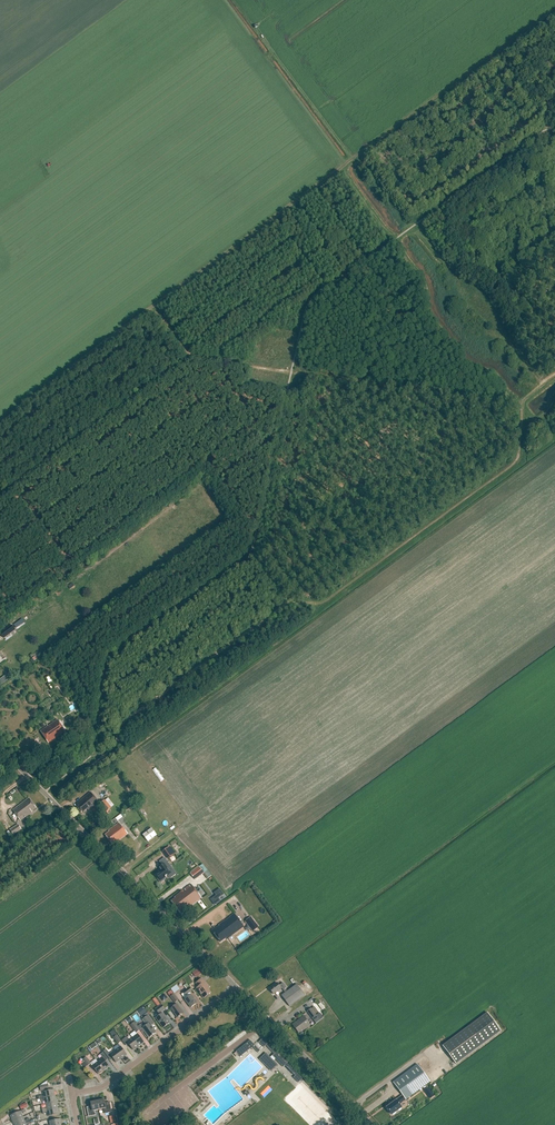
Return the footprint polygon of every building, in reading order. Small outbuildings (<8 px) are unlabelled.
[(25,622),(23,619),(14,625),(16,628),(25,622)] [(12,625),(0,633),(4,638),(15,630),(12,625)] [(37,659),(44,655),(41,649),(30,656),(31,658),(35,656),(37,659)] [(40,731),(48,743),(65,731),(57,720),(40,731)] [(89,811),(99,802),(91,792),(76,804),(79,806),(77,808),(81,812),(82,811),(83,812),(87,809),(89,811)] [(99,804),(106,812),(108,814),(113,810),(111,808),(114,805),(108,797),(99,804)] [(31,811),(36,808),(29,798),(13,810),(21,821),(32,812),(31,811)] [(128,834),(119,823),(109,831),(109,832),(105,834),(113,845),(128,834)] [(22,829),(18,824),(10,830),(13,835),(22,829)] [(157,835),(152,828),(143,835),(148,842),(157,835)] [(167,859),(175,853),(174,851),(166,857),(167,859)] [(164,863),(159,868),(161,871),(156,874),(159,878),(158,879),(160,883),(165,879),(164,878),(165,878),(166,878),(167,877),(166,877),(171,873),(164,863)] [(195,880),(204,873),(207,870),(203,864),(199,867),(199,866),(190,873),(195,880)] [(201,898),(194,889),(191,884),(174,897),(175,898),(171,901),(181,913),(201,898)] [(211,900),(215,905),(220,901),(218,898),(224,894),(220,889),(214,893),(216,896),(211,900)] [(226,938),(227,940),(244,927),(234,914),(212,930),(220,942),(226,938)] [(245,921),(253,932),(259,927),(251,917),(245,921)] [(204,998),(211,993),(207,987),(207,986),(202,979),(196,983),(198,987),(196,988),(204,998)] [(187,990),(183,992),(187,998),(185,1000),(191,1008),(197,1003),(190,993),(192,991),(190,987),(187,983),(184,986),(187,990)] [(277,983),(269,988),(274,994),(282,988),(285,993),(281,996),(289,1006),(305,995),(297,984),(287,992),(284,989),(286,987),(283,983),(279,986),(277,983)] [(174,993),(180,989),(177,984),(171,988),(174,993)] [(175,1003),(178,1000),(171,990),(167,993),(175,1003)] [(177,1018),(184,1013),(177,1004),(171,1009),(177,1018)] [(156,1009),(157,1012),(159,1014),(160,1015),(156,1018),(163,1028),(170,1023),(163,1013),(162,1012),(165,1010),(161,1005),(156,1009)] [(317,1016),(311,1008),(307,1011),(312,1019),(317,1016)] [(442,1046),(456,1064),(501,1031),(487,1013),(442,1046)] [(156,1033),(151,1026),(154,1024),(148,1015),(143,1019),(147,1025),(142,1028),(149,1038),(156,1033)] [(299,1032),(302,1030),(303,1030),(310,1025),(304,1016),(293,1024),(299,1032)] [(130,1025),(136,1033),(140,1030),(134,1022),(130,1025)] [(138,1034),(132,1038),(138,1046),(144,1042),(138,1034)] [(122,1041),(117,1035),(113,1038),(118,1044),(122,1041)] [(138,1046),(132,1038),(129,1040),(126,1037),(122,1040),(126,1046),(128,1044),(133,1050),(138,1046)] [(259,1042),(264,1047),(266,1045),(274,1054),(272,1056),(283,1067),(285,1065),(295,1075),(293,1077),(298,1083),(302,1079),(287,1063),(288,1062),(279,1054),(278,1054),(263,1038),(259,1042)] [(258,1053),(260,1051),(250,1040),(236,1052),(234,1054),(236,1057),(239,1055),(240,1057),(253,1047),(258,1053)] [(121,1046),(115,1050),(121,1059),(127,1055),(121,1046)] [(121,1059),(115,1050),(110,1054),(106,1049),(104,1051),(108,1057),(111,1056),(116,1063),(121,1059)] [(271,1071),(278,1064),(266,1052),(259,1059),(271,1071)] [(103,1058),(98,1062),(104,1070),(109,1066),(104,1060),(107,1058),(103,1053),(100,1055),(103,1058)] [(83,1060),(84,1061),(80,1064),(84,1069),(88,1066),(91,1064),(86,1057),(83,1060)] [(104,1070),(98,1062),(92,1066),(98,1074),(104,1070)] [(402,1108),(399,1104),(430,1082),(417,1064),(393,1082),(402,1095),(386,1107),(392,1115),(402,1108)] [(43,1091),(44,1095),(44,1096),(43,1096),(42,1095),(39,1096),(40,1099),(55,1096),(54,1089),(43,1091)] [(430,1099),(434,1096),(430,1090),(426,1093),(430,1099)] [(55,1096),(40,1099),(40,1102),(44,1101),(43,1100),(45,1100),(46,1104),(57,1102),(55,1096)] [(105,1103),(104,1099),(97,1101),(99,1110),(104,1109),(104,1111),(103,1111),(104,1114),(111,1112),(110,1102),(105,1103)] [(99,1110),(97,1101),(90,1102),(91,1106),(87,1107),(89,1117),(96,1115),(95,1112),(94,1111),(99,1110)] [(57,1102),(46,1104),(47,1108),(45,1109),(45,1108),(42,1108),(42,1111),(58,1108),(57,1102)] [(58,1108),(42,1111),(43,1114),(46,1113),(46,1112),(47,1112),(48,1117),(59,1114),(58,1108)] [(11,1115),(13,1121),(23,1117),(22,1114),(26,1112),(25,1109),(11,1115)]
